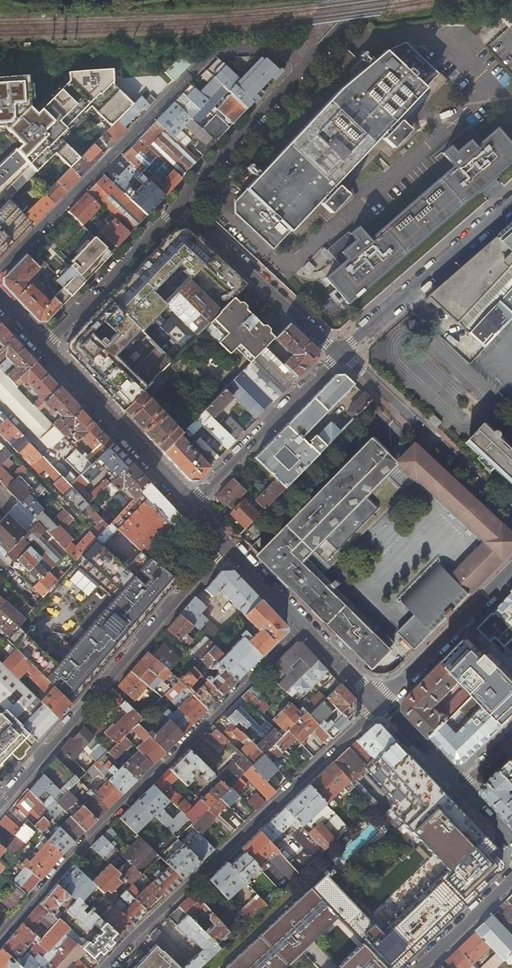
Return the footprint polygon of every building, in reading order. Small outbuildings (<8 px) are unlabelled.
[(339,91),(264,170),(234,202),(235,213),(273,249),(290,230),(298,237),(319,215),(326,222),(349,198),(348,183),(383,147),(390,154),(413,129),(413,115),(452,75),(410,35),(385,52),(339,91)] [(356,57),(346,48),(342,51),(347,56),(338,65),(343,70),(356,57)] [(373,60),(364,52),(360,56),(368,64),(373,60)] [(178,59),(165,71),(175,80),(198,57),(178,59)] [(27,78),(0,80),(0,126),(6,126),(22,142),(17,147),(36,170),(55,151),(71,167),(81,157),(60,136),(91,106),(111,126),(118,120),(134,103),(112,82),(113,67),(69,70),(70,78),(37,110),(29,103),(27,78)] [(202,80),(199,77),(194,82),(191,84),(208,100),(222,85),(213,76),(202,89),(197,85),(202,80)] [(199,109),(208,100),(191,84),(183,93),(199,109)] [(227,90),(222,85),(208,100),(199,109),(191,118),(196,123),(205,131),(210,125),(206,121),(214,112),(229,127),(247,109),(231,94),(226,99),(222,95),(227,90)] [(195,148),(203,155),(216,142),(205,131),(196,123),(191,118),(199,109),(183,93),(161,116),(157,120),(179,141),(186,148),(194,140),(198,144),(195,148)] [(143,107),(146,110),(150,105),(141,96),(134,103),(118,120),(125,126),(143,107)] [(99,138),(109,147),(116,140),(127,129),(125,126),(118,120),(111,126),(99,138)] [(182,178),(199,160),(186,148),(179,141),(157,120),(140,137),(162,159),(182,178)] [(222,135),(210,125),(205,131),(216,142),(222,135)] [(474,148),(482,141),(469,125),(461,132),(463,135),(474,148)] [(463,135),(449,147),(442,153),(453,166),(368,240),(356,227),(350,233),(335,245),(347,259),(340,264),(325,277),(347,302),(390,265),(428,232),(511,159),(511,147),(496,129),(482,141),(474,148),(463,135)] [(463,135),(461,132),(447,144),(449,147),(463,135)] [(164,196),(182,178),(162,159),(140,137),(126,151),(122,155),(138,171),(147,179),(164,196)] [(88,165),(90,167),(104,153),(94,144),(81,157),(71,167),(78,174),(88,165)] [(25,162),(15,152),(0,166),(0,186),(25,162)] [(127,182),(138,171),(122,155),(104,175),(127,196),(147,214),(149,212),(164,196),(147,179),(141,186),(139,184),(137,186),(139,188),(137,191),(127,182)] [(260,171),(251,163),(247,168),(255,176),(260,171)] [(88,165),(78,174),(81,177),(90,167),(88,165)] [(4,199),(7,202),(9,199),(36,173),(30,167),(4,193),(7,196),(4,199)] [(81,177),(78,174),(71,167),(59,179),(45,194),(55,203),(81,177)] [(130,232),(147,214),(127,196),(104,175),(94,184),(87,192),(98,202),(108,212),(130,232)] [(93,208),(98,202),(87,192),(81,198),(93,208)] [(55,203),(45,194),(38,200),(25,214),(33,222),(35,224),(55,203)] [(9,199),(7,202),(1,207),(0,208),(0,255),(5,250),(6,248),(7,245),(7,243),(6,241),(5,240),(8,236),(14,242),(33,222),(25,214),(9,199)] [(100,228),(75,204),(68,211),(93,235),(100,228)] [(101,232),(117,246),(130,232),(108,212),(106,214),(109,217),(106,220),(109,223),(101,232)] [(125,282),(157,313),(167,303),(175,295),(189,280),(198,272),(215,254),(187,229),(175,229),(125,282)] [(335,245),(350,233),(347,231),(333,243),(335,245)] [(504,238),(511,246),(511,231),(504,238)] [(63,287),(71,294),(74,291),(111,252),(94,236),(71,261),(73,263),(56,280),(63,287)] [(487,347),(509,323),(511,320),(511,246),(504,238),(500,236),(480,253),(432,296),(487,347)] [(347,259),(335,245),(333,243),(327,249),(340,264),(347,259)] [(26,254),(40,267),(43,270),(48,265),(31,249),(26,254)] [(27,280),(40,267),(26,254),(3,278),(3,284),(39,321),(46,321),(62,304),(54,297),(54,296),(46,299),(27,280)] [(189,280),(222,311),(225,307),(234,298),(247,284),(215,254),(198,272),(189,280)] [(222,311),(189,280),(175,295),(167,303),(186,323),(198,335),(201,332),(204,329),(222,311)] [(62,304),(71,294),(63,287),(59,291),(54,297),(62,304)] [(161,349),(168,341),(151,324),(152,323),(150,321),(124,295),(122,295),(117,291),(110,298),(139,327),(159,346),(161,349)] [(133,372),(159,346),(139,327),(110,298),(95,314),(67,344),(67,351),(123,410),(143,391),(151,383),(145,376),(143,377),(141,375),(138,377),(133,372)] [(275,338),(234,298),(225,307),(222,311),(204,329),(237,361),(246,352),(254,359),(260,353),(265,348),(274,339),(275,338)] [(168,341),(186,323),(167,303),(157,313),(150,321),(152,323),(151,324),(168,341)] [(186,323),(168,341),(161,349),(164,351),(173,361),(198,335),(186,323)] [(2,347),(13,337),(0,324),(0,345),(2,347)] [(290,357),(283,364),(297,378),(318,357),(318,350),(289,324),(275,338),(274,339),(294,357),(293,359),(290,357)] [(3,372),(13,382),(35,361),(13,337),(2,347),(0,349),(0,364),(7,358),(13,364),(3,372)] [(473,364),(486,351),(480,345),(467,358),(473,364)] [(297,378),(283,364),(265,348),(260,353),(254,359),(242,371),(272,400),(274,402),(297,378)] [(38,398),(33,403),(37,408),(59,387),(35,361),(13,382),(17,387),(22,382),(27,382),(38,393),(38,398)] [(29,427),(43,414),(39,410),(37,408),(33,403),(17,387),(13,382),(3,372),(0,369),(0,396),(29,427)] [(254,417),(272,400),(242,371),(235,379),(225,389),(232,396),(254,417)] [(293,446),(301,438),(322,416),(354,383),(344,373),(336,374),(254,457),(276,479),(285,488),(309,463),(294,449),(295,448),(293,446)] [(61,416),(53,424),(59,430),(81,409),(59,387),(37,408),(39,410),(46,404),(51,410),(49,412),(52,415),(56,410),(61,416)] [(212,417),(232,396),(225,389),(223,391),(204,410),(212,417)] [(182,432),(171,421),(166,415),(172,410),(164,402),(161,405),(165,410),(163,412),(143,391),(123,410),(163,452),(179,436),(182,432)] [(346,411),(353,418),(371,399),(365,393),(346,411)] [(0,396),(0,411),(6,417),(22,434),(29,427),(0,396)] [(74,438),(70,442),(73,445),(81,437),(95,424),(81,409),(59,430),(64,436),(69,441),(70,440),(70,436),(67,434),(72,429),(75,432),(73,434),(74,438)] [(166,415),(171,421),(177,415),(172,410),(166,415)] [(205,427),(228,449),(236,440),(234,438),(221,426),(212,417),(204,410),(184,430),(191,436),(196,431),(199,434),(204,429),(203,429),(201,426),(202,424),(205,427)] [(433,412),(428,418),(437,426),(442,421),(433,412)] [(43,456),(64,436),(59,430),(53,424),(43,414),(29,427),(22,434),(29,441),(43,456)] [(18,452),(20,450),(29,441),(22,434),(6,417),(0,423),(0,433),(7,440),(12,435),(18,442),(13,447),(18,452)] [(230,417),(221,426),(234,438),(243,429),(230,417)] [(306,451),(313,458),(325,447),(340,432),(330,422),(317,436),(315,435),(306,443),(308,445),(305,448),(306,451)] [(509,453),(507,455),(498,447),(500,445),(506,438),(504,436),(505,435),(500,430),(498,432),(489,422),(470,441),(483,453),(482,455),(480,457),(493,470),(495,468),(497,466),(509,477),(511,480),(511,450),(509,453)] [(84,452),(82,454),(91,464),(113,443),(95,424),(81,437),(92,449),(86,455),(84,452)] [(65,455),(82,473),(91,464),(82,454),(73,445),(70,442),(69,441),(64,436),(43,456),(70,484),(77,477),(61,459),(65,455)] [(209,468),(179,436),(163,452),(166,455),(189,480),(197,480),(209,468)] [(202,445),(205,443),(199,437),(196,441),(201,447),(202,445)] [(443,566),(405,604),(416,614),(398,632),(415,649),(511,551),(511,531),(418,443),(410,452),(400,443),(391,452),(375,437),(260,555),(366,666),(388,643),(377,633),(342,599),(320,577),(304,562),(315,551),(331,566),(405,491),(389,475),(401,463),(417,478),(419,476),(460,514),(488,540),(453,576),(450,572),(443,566)] [(308,445),(306,443),(301,438),(293,446),(295,448),(294,449),(309,463),(313,458),(306,451),(305,448),(308,445)] [(22,456),(32,466),(38,461),(43,456),(29,441),(20,450),(24,455),(22,456)] [(483,453),(470,441),(469,443),(482,455),(483,453)] [(113,443),(91,464),(82,473),(77,477),(70,484),(73,487),(88,503),(89,502),(110,483),(131,462),(113,443)] [(208,454),(212,450),(205,443),(202,445),(201,447),(208,454)] [(504,448),(500,445),(498,447),(507,455),(509,453),(504,448)] [(5,460),(12,453),(7,448),(2,452),(0,451),(0,465),(5,460)] [(219,457),(212,450),(208,454),(209,455),(206,458),(213,464),(219,457)] [(16,458),(12,453),(5,460),(9,464),(16,458)] [(54,483),(65,494),(73,487),(70,484),(43,456),(38,461),(43,466),(56,480),(54,483)] [(18,469),(10,477),(3,470),(9,464),(5,460),(0,465),(0,483),(3,485),(5,488),(19,475),(21,472),(18,469)] [(43,466),(38,461),(32,466),(37,472),(43,466)] [(125,490),(133,498),(149,481),(131,462),(110,483),(116,490),(124,483),(126,486),(124,488),(126,489),(125,490)] [(416,480),(417,478),(401,463),(389,475),(405,491),(416,480)] [(495,468),(511,484),(511,480),(509,477),(497,466),(495,468)] [(33,489),(19,475),(5,488),(18,501),(20,503),(28,495),(30,493),(33,489)] [(419,476),(417,478),(416,480),(453,514),(481,540),(450,572),(453,576),(488,540),(460,514),(419,476)] [(232,509),(247,493),(233,479),(216,496),(224,505),(226,503),(232,509)] [(276,479),(254,500),(259,505),(264,509),(269,504),(285,488),(276,479)] [(142,552),(127,568),(135,574),(151,557),(185,519),(149,481),(133,498),(110,524),(108,525),(97,538),(96,539),(103,546),(118,529),(142,552)] [(44,487),(40,482),(33,489),(30,493),(34,497),(44,487)] [(2,518),(18,501),(5,488),(3,485),(0,488),(0,516),(2,518)] [(73,509),(77,514),(88,503),(73,487),(65,494),(62,497),(68,503),(73,498),(78,504),(73,509)] [(43,510),(28,495),(20,503),(35,518),(42,511),(43,510)] [(230,514),(244,529),(252,521),(264,509),(259,505),(254,510),(243,500),(230,514)] [(38,522),(35,518),(20,503),(18,501),(2,518),(21,538),(38,522)] [(110,524),(89,502),(88,503),(108,525),(110,524)] [(90,522),(86,526),(91,532),(97,538),(108,525),(88,503),(77,514),(78,514),(81,518),(85,514),(87,517),(90,513),(99,523),(94,527),(90,522)] [(52,521),(42,511),(35,518),(38,522),(50,534),(70,514),(65,508),(52,521)] [(74,518),(70,514),(50,534),(64,548),(66,547),(63,544),(68,539),(60,530),(63,526),(65,527),(74,518)] [(21,538),(2,518),(0,520),(0,556),(2,558),(21,538)] [(40,566),(47,573),(51,568),(68,552),(64,548),(50,534),(38,522),(21,538),(2,558),(9,566),(16,559),(29,546),(34,551),(41,558),(43,560),(41,562),(42,563),(40,566)] [(263,533),(254,524),(249,530),(258,538),(263,533)] [(73,532),(76,536),(78,535),(84,528),(81,525),(73,532)] [(68,552),(74,559),(76,561),(81,555),(96,539),(97,538),(91,532),(76,547),(71,542),(66,547),(64,548),(68,552)] [(63,670),(19,627),(9,638),(7,637),(5,639),(16,649),(32,665),(38,670),(72,703),(177,579),(151,557),(135,574),(127,568),(103,546),(96,539),(81,555),(130,599),(70,670),(63,670)] [(32,553),(34,551),(29,546),(16,559),(28,571),(39,560),(32,553)] [(324,573),(331,566),(315,551),(304,562),(320,577),(324,573)] [(43,560),(41,558),(39,560),(28,571),(38,582),(42,577),(47,573),(40,566),(42,563),(41,562),(43,560)] [(401,600),(405,604),(443,566),(438,561),(401,600)] [(221,589),(244,615),(261,599),(250,588),(233,569),(221,571),(205,590),(213,597),(221,589)] [(69,580),(88,596),(98,585),(78,570),(69,580)] [(379,630),(338,587),(334,584),(324,573),(320,577),(342,599),(377,633),(379,630)] [(52,587),(42,577),(38,582),(32,588),(42,598),(52,587)] [(18,595),(13,591),(4,601),(0,605),(0,630),(7,637),(9,638),(19,627),(25,620),(17,612),(23,606),(18,601),(12,607),(9,604),(18,595)] [(203,607),(194,599),(186,608),(180,614),(194,626),(206,636),(215,644),(220,639),(222,637),(196,615),(203,607)] [(224,642),(220,639),(215,644),(210,649),(208,652),(237,680),(262,655),(287,631),(287,626),(261,599),(244,615),(261,633),(258,636),(241,618),(231,628),(241,639),(232,648),(232,649),(225,656),(217,648),(224,642)] [(187,634),(194,626),(180,614),(168,629),(181,641),(183,638),(189,644),(193,639),(187,634)] [(499,622),(492,615),(477,629),(484,637),(499,622)] [(488,656),(493,651),(496,648),(484,637),(477,629),(469,638),(488,656)] [(230,634),(228,632),(222,637),(224,640),(230,634)] [(206,636),(188,653),(198,662),(200,659),(208,652),(210,649),(215,644),(206,636)] [(469,638),(447,660),(464,677),(471,684),(478,691),(477,691),(507,723),(511,718),(511,671),(505,664),(506,664),(493,651),(488,656),(469,638)] [(157,651),(153,656),(169,670),(181,655),(165,642),(160,647),(158,645),(155,649),(157,651)] [(286,691),(318,659),(301,642),(297,642),(266,672),(286,691)] [(26,671),(32,665),(16,649),(2,664),(18,679),(26,671)] [(148,652),(132,671),(153,689),(161,679),(163,681),(171,671),(169,670),(153,656),(148,652)] [(200,659),(203,662),(210,668),(217,668),(218,673),(213,679),(209,675),(208,675),(204,671),(202,674),(222,695),(237,680),(208,652),(200,659)] [(203,662),(200,659),(198,662),(194,665),(202,674),(204,671),(199,666),(203,662)] [(328,674),(330,672),(318,659),(286,691),(297,701),(326,672),(328,674)] [(438,704),(464,677),(447,660),(406,702),(406,709),(432,736),(477,691),(478,691),(471,684),(447,708),(450,711),(446,715),(443,712),(441,713),(433,705),(436,703),(438,704)] [(44,704),(41,701),(18,679),(2,664),(0,662),(0,705),(23,726),(44,704)] [(32,677),(38,670),(32,665),(26,671),(32,677)] [(202,674),(194,665),(191,668),(179,680),(187,687),(192,693),(208,709),(222,695),(202,674)] [(46,696),(41,701),(44,704),(59,718),(72,703),(38,670),(32,677),(52,696),(49,699),(46,696)] [(146,706),(150,709),(155,704),(162,697),(157,693),(153,689),(132,671),(119,686),(135,700),(146,687),(148,689),(146,690),(151,694),(149,697),(152,699),(146,706)] [(182,691),(187,687),(179,680),(171,688),(166,693),(165,694),(180,709),(194,723),(208,709),(192,693),(188,697),(182,691)] [(157,693),(162,697),(165,694),(166,693),(171,688),(165,683),(157,693)] [(354,710),(355,698),(341,683),(326,698),(310,714),(332,738),(350,722),(346,718),(354,710)] [(264,698),(252,687),(242,696),(260,715),(269,706),(262,700),(264,698)] [(316,687),(300,704),(303,707),(307,711),(310,714),(326,698),(316,687)] [(105,731),(106,731),(111,737),(117,742),(124,735),(130,729),(137,722),(142,717),(136,710),(134,709),(115,690),(114,688),(109,694),(115,701),(116,700),(128,713),(115,725),(113,723),(105,731)] [(507,723),(477,691),(432,736),(457,763),(465,763),(507,723)] [(260,715),(242,696),(224,714),(236,727),(247,738),(250,741),(263,754),(264,753),(273,744),(281,736),(277,732),(264,719),(262,716),(260,715)] [(281,728),(277,732),(281,736),(288,729),(294,723),(300,718),(307,711),(303,707),(298,712),(289,702),(272,719),(281,728)] [(44,704),(23,726),(38,741),(39,741),(59,718),(44,704)] [(38,741),(23,726),(0,705),(0,766),(12,752),(20,760),(22,760),(28,754),(27,752),(38,741)] [(137,705),(134,709),(136,710),(142,717),(146,713),(137,705)] [(180,709),(169,719),(183,734),(194,723),(180,709)] [(298,726),(294,723),(288,729),(302,744),(303,744),(305,742),(303,740),(316,727),(319,730),(316,733),(326,744),(332,738),(310,714),(307,711),(300,718),(303,721),(298,726)] [(92,716),(84,725),(97,737),(105,728),(92,716)] [(149,724),(142,717),(137,722),(145,729),(152,737),(166,751),(183,734),(169,719),(167,717),(163,720),(166,723),(155,734),(150,730),(149,724)] [(139,735),(145,729),(137,722),(130,729),(124,735),(131,741),(133,737),(129,734),(133,730),(139,735)] [(374,724),(357,739),(368,752),(373,758),(394,739),(379,724),(374,724)] [(84,727),(74,738),(84,748),(93,736),(84,727)] [(242,742),(247,738),(236,727),(232,732),(230,735),(231,737),(234,734),(242,742)] [(226,742),(228,740),(217,729),(210,735),(220,745),(225,741),(226,742)] [(287,758),(296,750),(302,744),(288,729),(281,736),(273,744),(281,753),(287,758)] [(105,743),(111,737),(106,731),(99,738),(105,743)] [(116,758),(132,742),(131,741),(124,735),(117,742),(108,751),(116,758)] [(84,748),(74,738),(72,736),(56,755),(80,779),(87,772),(73,759),(84,748)] [(140,744),(137,747),(153,764),(164,753),(166,751),(152,737),(142,746),(140,744)] [(220,760),(199,739),(190,749),(211,769),(220,760)] [(365,766),(364,767),(393,796),(397,810),(394,812),(436,855),(470,821),(394,739),(373,758),(365,766)] [(250,741),(240,752),(252,765),(263,754),(250,741)] [(101,744),(90,754),(98,761),(100,759),(106,753),(108,751),(101,744)] [(274,759),(281,753),(273,744),(264,753),(271,761),(278,769),(280,766),(274,759)] [(314,756),(303,744),(302,744),(296,750),(307,762),(314,756)] [(127,761),(123,765),(138,779),(140,776),(153,764),(137,747),(132,751),(135,753),(129,759),(127,758),(126,759),(127,761)] [(360,759),(349,747),(333,762),(350,781),(364,767),(365,766),(360,759)] [(240,757),(219,777),(221,779),(230,787),(231,786),(240,777),(244,773),(252,765),(240,752),(236,748),(234,751),(240,757)] [(213,778),(217,775),(211,769),(190,749),(169,769),(186,785),(192,779),(191,777),(194,774),(192,772),(197,768),(202,772),(199,775),(205,781),(211,776),(213,778)] [(368,752),(360,759),(365,766),(373,758),(368,752)] [(109,757),(106,753),(100,759),(104,762),(109,757)] [(259,773),(271,761),(264,753),(263,754),(252,765),(259,773)] [(56,755),(42,772),(44,774),(65,794),(69,790),(80,779),(56,755)] [(109,760),(100,770),(101,771),(105,775),(123,794),(138,779),(123,765),(119,769),(109,760)] [(348,791),(354,786),(350,781),(333,762),(309,784),(348,828),(353,824),(331,798),(339,790),(342,793),(346,789),(348,791)] [(95,778),(101,771),(100,770),(97,767),(95,764),(88,771),(95,778)] [(245,775),(267,799),(276,791),(259,773),(252,765),(244,773),(240,777),(231,786),(238,793),(246,784),(241,779),(245,775)] [(504,767),(485,785),(485,792),(511,820),(511,819),(511,775),(504,767)] [(65,794),(44,774),(30,790),(50,809),(57,801),(65,794)] [(94,787),(91,790),(109,808),(123,794),(105,775),(102,777),(107,781),(97,790),(94,787)] [(184,799),(161,777),(154,784),(170,800),(179,808),(181,806),(179,804),(184,799)] [(75,796),(86,785),(80,779),(69,790),(75,796)] [(221,779),(201,800),(209,808),(220,797),(230,787),(221,779)] [(158,811),(170,800),(154,784),(138,800),(154,816),(161,822),(163,820),(161,818),(163,816),(158,811)] [(309,784),(284,807),(324,851),(348,828),(309,784)] [(228,806),(240,795),(238,793),(231,786),(230,787),(220,797),(228,805),(228,806)] [(28,788),(13,805),(34,825),(46,812),(49,810),(50,809),(30,790),(28,788)] [(91,796),(83,804),(97,819),(109,808),(91,790),(90,789),(87,792),(91,796)] [(78,802),(79,801),(78,799),(76,797),(75,796),(69,790),(65,794),(57,801),(66,810),(75,800),(78,802)] [(249,797),(247,799),(256,810),(265,802),(253,790),(247,795),(249,797)] [(359,801),(367,810),(372,806),(363,796),(359,801)] [(228,805),(220,797),(209,808),(206,811),(219,824),(230,834),(235,830),(218,814),(228,805)] [(141,829),(154,816),(138,800),(120,817),(136,833),(141,838),(144,836),(142,833),(144,831),(141,829)] [(201,800),(185,815),(194,823),(206,811),(209,808),(201,800)] [(64,815),(67,812),(66,810),(57,801),(50,809),(49,810),(46,812),(51,817),(53,819),(61,812),(64,815)] [(83,804),(72,816),(86,830),(97,819),(83,804)] [(5,816),(0,822),(0,824),(16,837),(24,843),(27,839),(37,827),(34,825),(13,805),(10,810),(16,816),(19,820),(21,818),(26,821),(16,833),(12,829),(14,826),(14,825),(10,821),(5,816)] [(271,843),(283,831),(289,825),(294,830),(291,833),(304,847),(300,856),(291,865),(299,874),(324,851),(284,807),(260,831),(271,843)] [(182,811),(166,827),(178,839),(192,825),(194,823),(185,815),(182,811)] [(219,824),(206,811),(194,823),(192,825),(196,829),(203,836),(205,834),(203,832),(210,824),(215,829),(219,824)] [(48,820),(51,817),(46,812),(34,825),(37,827),(39,830),(41,832),(51,823),(48,820)] [(16,816),(10,821),(14,825),(14,826),(12,829),(16,833),(26,821),(21,818),(19,820),(16,816)] [(71,816),(60,826),(75,841),(86,830),(72,816),(71,816)] [(501,854),(485,837),(482,837),(480,838),(473,832),(477,828),(470,821),(436,855),(446,865),(411,898),(410,896),(404,902),(405,903),(397,911),(395,910),(390,915),(391,917),(342,964),(341,963),(336,967),(397,967),(503,868),(500,865),(502,862),(502,860),(502,856),(501,854)] [(60,826),(48,838),(49,839),(63,853),(75,841),(60,826)] [(116,836),(109,829),(103,835),(110,843),(116,836)] [(198,839),(188,849),(201,861),(215,849),(205,839),(203,836),(196,829),(192,833),(198,839)] [(275,854),(278,851),(274,846),(271,843),(260,831),(242,848),(244,850),(259,867),(260,868),(264,864),(260,860),(271,850),(275,854)] [(283,831),(271,843),(274,846),(286,834),(283,831)] [(119,846),(116,849),(130,862),(132,865),(138,870),(156,853),(152,849),(141,838),(136,833),(134,836),(138,840),(125,852),(119,846)] [(221,843),(212,833),(205,839),(215,849),(221,843)] [(103,858),(114,847),(110,843),(103,835),(92,846),(103,858)] [(10,844),(7,849),(15,855),(20,849),(24,843),(16,837),(12,842),(10,841),(8,843),(10,844)] [(30,842),(27,839),(24,843),(20,849),(15,855),(14,856),(16,858),(30,842)] [(21,858),(19,860),(41,879),(48,871),(63,853),(49,839),(45,843),(42,841),(33,851),(36,853),(30,861),(26,857),(24,860),(21,858)] [(179,847),(165,861),(183,879),(201,861),(188,849),(178,839),(174,842),(179,847)] [(159,841),(152,849),(156,853),(160,856),(162,854),(163,852),(167,849),(159,841)] [(2,871),(4,869),(6,866),(14,856),(15,855),(7,849),(1,845),(0,844),(0,873),(2,871)] [(244,850),(230,864),(245,882),(246,883),(249,881),(247,879),(259,867),(244,850)] [(15,878),(4,869),(2,871),(28,895),(41,879),(19,860),(16,858),(14,856),(6,866),(10,870),(15,863),(23,869),(15,878)] [(157,878),(153,882),(166,895),(183,879),(165,861),(163,859),(160,856),(154,862),(156,864),(158,861),(166,870),(162,873),(159,870),(154,874),(157,878)] [(227,899),(245,882),(230,864),(227,861),(209,878),(227,899)] [(130,862),(119,873),(120,874),(122,875),(132,865),(130,862)] [(74,864),(57,884),(71,895),(76,899),(79,897),(84,902),(97,886),(96,885),(89,879),(74,864)] [(116,877),(120,874),(119,873),(110,864),(96,878),(93,875),(89,879),(96,885),(103,892),(106,889),(110,893),(122,882),(116,877)] [(132,865),(122,875),(131,884),(132,883),(138,877),(141,874),(138,870),(132,865)] [(2,871),(0,873),(0,903),(12,914),(28,895),(2,871)] [(138,889),(132,883),(131,884),(126,888),(130,893),(148,911),(166,895),(153,882),(140,894),(138,889)] [(64,901),(67,900),(71,895),(57,884),(40,904),(59,919),(60,918),(61,917),(62,915),(58,911),(58,908),(64,901)] [(128,906),(122,911),(124,912),(135,924),(148,911),(130,893),(122,900),(128,906)] [(223,936),(228,931),(194,893),(180,906),(194,922),(198,918),(194,914),(197,911),(200,913),(202,912),(199,909),(201,907),(205,912),(208,913),(208,919),(213,925),(205,933),(215,943),(220,939),(222,940),(224,938),(223,936)] [(506,899),(510,904),(496,918),(511,935),(511,893),(506,899)] [(71,895),(67,900),(72,904),(76,899),(71,895)] [(97,959),(119,935),(103,920),(99,916),(84,902),(79,897),(76,899),(72,904),(67,909),(90,930),(95,924),(102,930),(99,934),(97,933),(94,938),(95,939),(91,943),(88,940),(82,946),(97,959)] [(260,898),(241,915),(248,922),(266,905),(260,898)] [(123,907),(115,899),(113,902),(120,909),(123,907)] [(124,912),(122,911),(120,909),(113,902),(99,916),(103,920),(119,935),(133,921),(124,912)] [(23,924),(41,939),(43,937),(59,919),(40,904),(23,924)] [(194,922),(180,906),(168,917),(188,938),(193,933),(196,936),(192,939),(203,949),(200,952),(201,952),(203,955),(206,953),(211,957),(220,949),(215,943),(205,933),(194,922)] [(474,930),(476,932),(489,946),(495,953),(503,960),(511,951),(511,935),(496,918),(492,913),(491,913),(474,930)] [(71,928),(60,918),(59,919),(43,937),(41,939),(38,942),(38,943),(33,949),(40,956),(43,958),(71,928)] [(229,967),(278,967),(291,955),(289,953),(293,949),(295,952),(301,946),(295,940),(292,943),(286,936),(287,934),(287,931),(278,922),(229,967)] [(35,939),(38,942),(41,939),(23,924),(17,931),(2,948),(19,964),(22,961),(18,958),(35,939)] [(198,955),(198,954),(190,962),(159,930),(151,938),(156,943),(182,967),(199,967),(205,962),(198,955)] [(472,962),(489,946),(476,932),(459,948),(472,962)] [(45,960),(53,967),(56,967),(62,962),(68,955),(70,952),(77,944),(69,937),(60,947),(62,949),(52,961),(48,957),(45,960)] [(156,943),(146,955),(139,948),(123,965),(126,967),(182,967),(156,943)] [(24,967),(19,964),(2,948),(0,951),(0,967),(24,967)] [(472,962),(459,948),(446,961),(453,967),(466,967),(472,962)] [(40,956),(33,949),(32,949),(29,953),(22,961),(19,964),(24,967),(30,967),(40,956)] [(503,960),(495,967),(511,967),(511,951),(503,960)] [(211,957),(206,953),(203,955),(201,952),(198,955),(205,962),(211,957)] [(480,967),(495,967),(503,960),(495,953),(480,967)]
